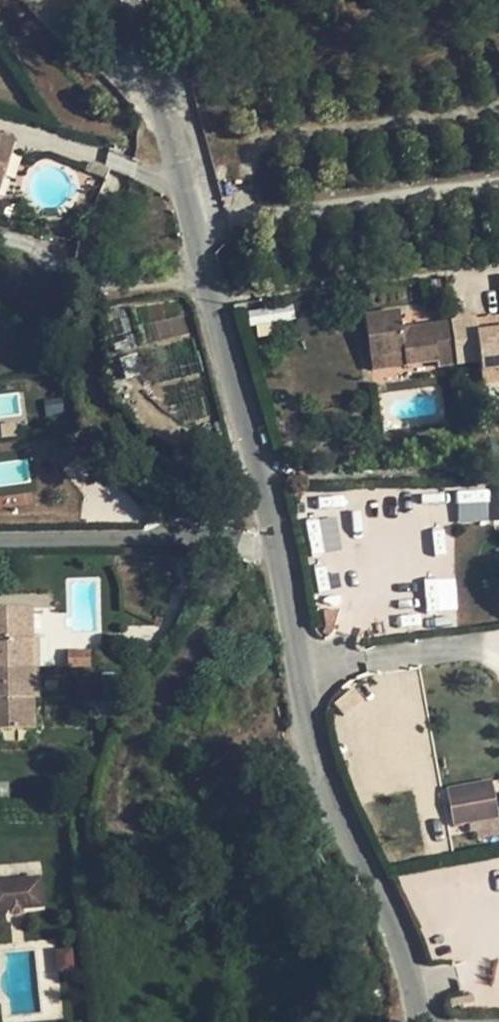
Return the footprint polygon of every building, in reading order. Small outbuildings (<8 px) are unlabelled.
[(12,151),(15,142),(0,137),(0,138),(0,148),(12,151)] [(12,151),(0,148),(0,189),(12,151)] [(87,170),(106,178),(109,170),(97,164),(87,170)] [(458,323),(455,301),(447,302),(448,309),(450,324),(458,323)] [(440,325),(450,324),(448,309),(438,310),(440,325)] [(365,317),(370,359),(404,354),(405,366),(436,362),(437,367),(479,362),(481,373),(498,371),(498,331),(477,334),(475,320),(458,323),(450,324),(440,325),(402,330),(399,312),(365,317)] [(370,359),(371,370),(405,366),(404,354),(370,359)] [(481,373),(482,385),(498,382),(498,371),(481,373)] [(458,523),(489,521),(486,487),(455,489),(458,523)] [(339,549),(336,518),(308,521),(311,552),(339,549)] [(457,610),(454,577),(423,579),(426,612),(457,610)] [(0,609),(0,731),(32,731),(32,700),(32,670),(31,640),(31,609),(0,609)] [(128,674),(99,674),(100,690),(128,689),(128,674)] [(446,788),(453,822),(498,813),(498,777),(446,788)] [(0,888),(0,918),(45,915),(43,885),(0,888)]
